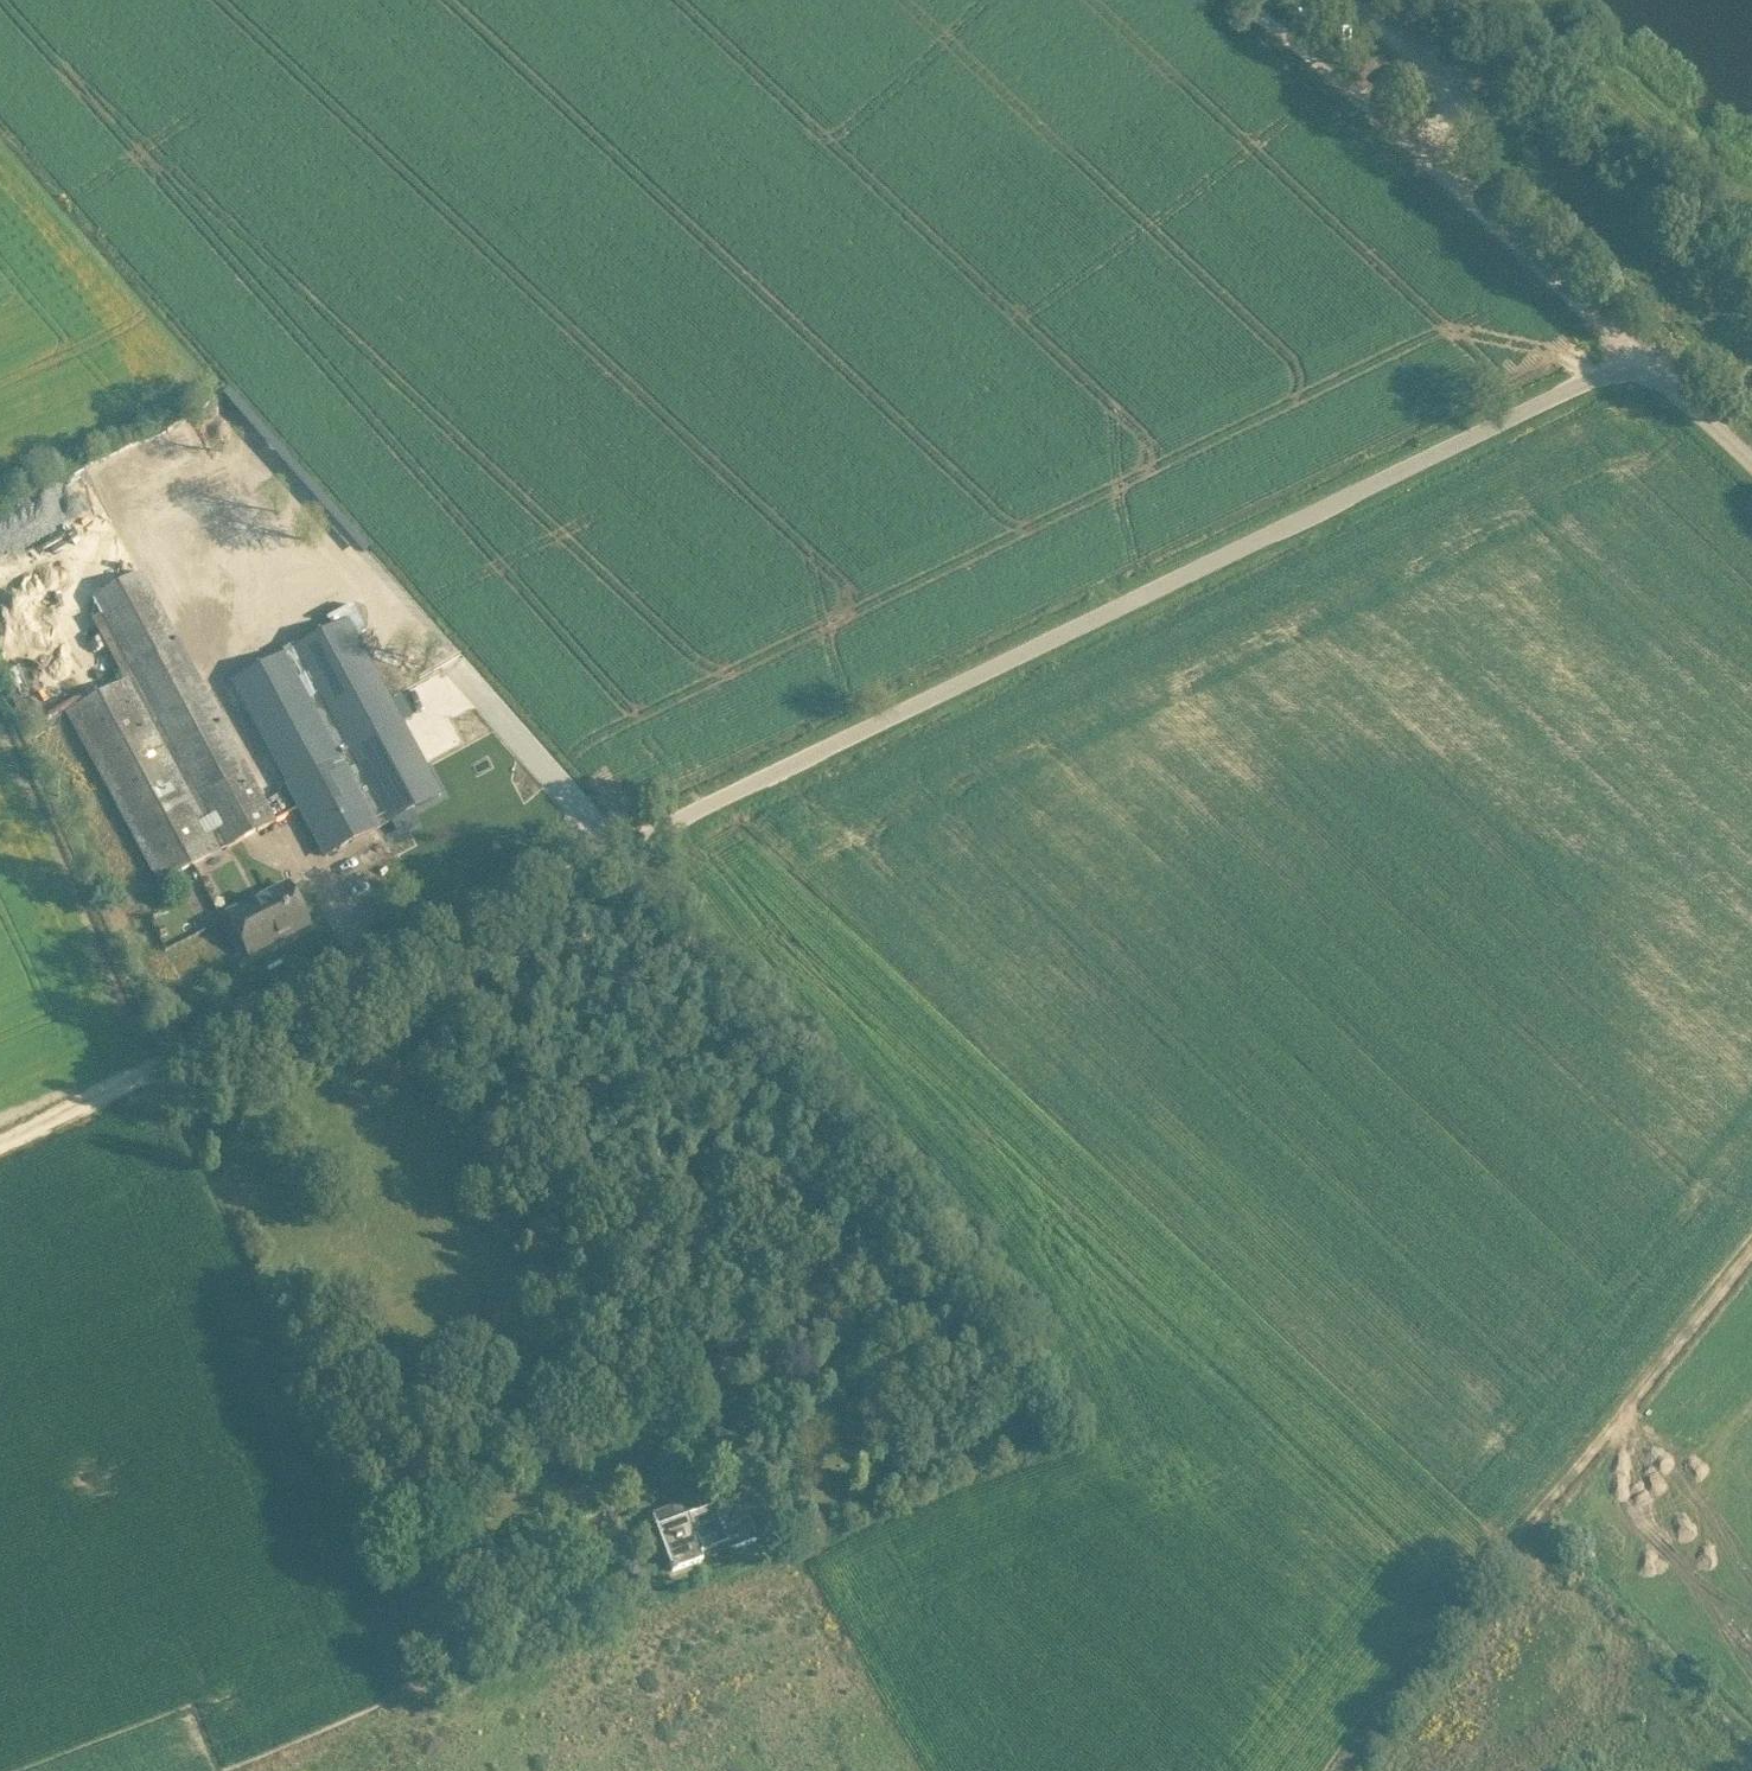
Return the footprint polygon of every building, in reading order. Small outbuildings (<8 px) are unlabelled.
[(76,708),(65,714),(156,886),(167,880),(196,865),(186,847),(217,830),(227,849),(264,829),(275,823),(206,693),(141,571),(92,598),(101,615),(91,620),(124,682),(76,708)] [(353,604),(328,618),(334,628),(346,621),(355,637),(367,631),(353,604)] [(334,628),(232,681),(297,802),(306,820),(318,843),(326,857),(440,796),(429,775),(355,637),(346,621),(334,628)] [(225,913),(248,959),(312,927),(288,880),(225,913)] [(737,1503),(736,1499),(701,1512),(697,1501),(652,1518),(655,1526),(654,1527),(669,1566),(669,1565),(672,1573),(703,1561),(700,1554),(703,1553),(703,1552),(711,1549),(712,1549),(726,1544),(729,1552),(736,1549),(771,1536),(758,1502),(751,1498),(737,1503)]
